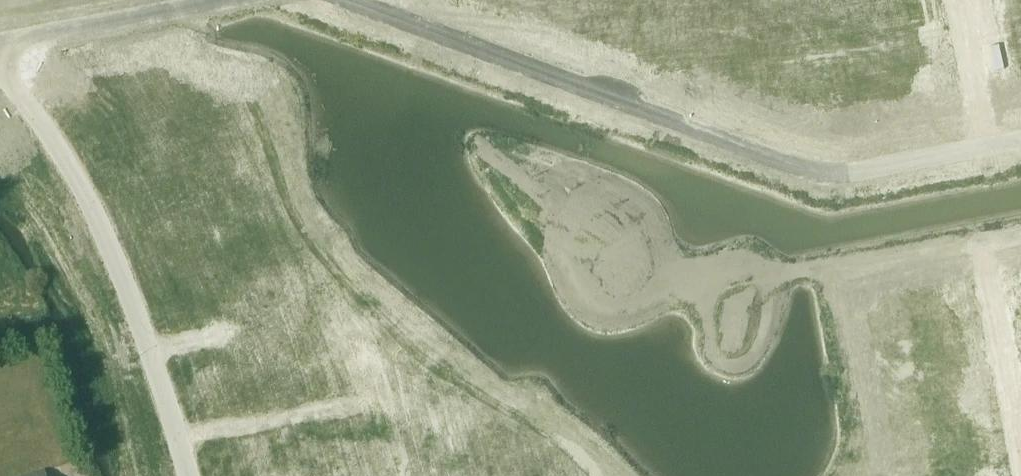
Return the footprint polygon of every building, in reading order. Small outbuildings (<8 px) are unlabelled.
[(704,12),(712,10),(710,0),(702,0),(704,12)] [(844,11),(854,9),(852,0),(842,0),(844,11)] [(854,9),(864,7),(863,0),(852,0),(854,9)] [(958,294),(946,297),(948,307),(960,304),(958,294)] [(960,304),(948,307),(950,316),(962,314),(960,304)] [(966,337),(954,339),(956,349),(968,347),(966,337)] [(968,347),(956,349),(958,359),(970,357),(968,347)] [(979,405),(968,408),(969,417),(981,415),(979,405)] [(981,415),(969,417),(971,427),(983,425),(981,415)] [(988,448),(976,450),(977,460),(989,458),(988,448)] [(989,458),(977,460),(979,470),(991,468),(989,458)]
